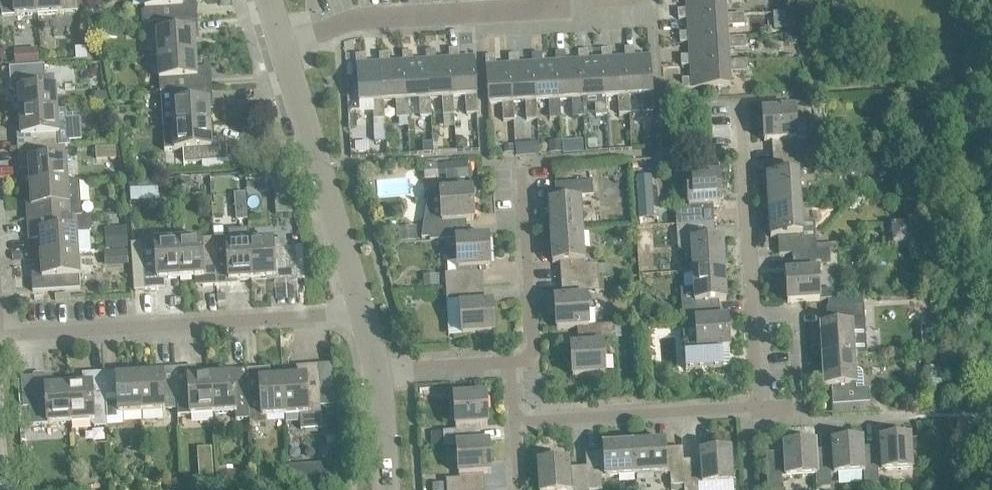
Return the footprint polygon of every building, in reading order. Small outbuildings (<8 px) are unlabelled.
[(0,11),(1,16),(13,16),(37,15),(36,0),(0,0),(0,1),(1,1),(1,10),(0,11)] [(37,15),(60,13),(77,12),(76,0),(36,0),(37,15)] [(77,12),(84,11),(84,0),(76,0),(77,12)] [(164,21),(164,20),(196,18),(195,5),(181,6),(181,0),(143,0),(144,9),(145,22),(164,21)] [(687,19),(687,18),(725,16),(725,15),(724,3),(742,2),(742,0),(686,0),(686,10),(677,10),(678,20),(687,19)] [(792,11),(785,11),(786,29),(793,28),(792,11)] [(679,43),(688,42),(726,39),(726,26),(744,25),(743,14),(725,15),(725,16),(687,18),(687,19),(688,33),(679,33),(679,43)] [(156,33),(157,57),(195,54),(193,32),(197,32),(196,18),(164,20),(164,21),(165,33),(156,33)] [(794,34),(783,35),(784,45),(794,44),(794,34)] [(681,66),(690,65),(728,62),(727,50),(745,49),(744,38),(726,39),(688,42),(689,56),(680,56),(681,66)] [(37,48),(25,49),(25,63),(26,65),(38,64),(38,63),(37,48)] [(624,49),(625,58),(628,96),(640,95),(642,113),(653,112),(652,93),(651,93),(649,56),(634,57),(634,48),(624,49)] [(448,50),(449,59),(452,97),(464,96),(465,114),(477,114),(476,95),(475,95),(473,58),(458,59),(458,49),(448,50)] [(601,50),(601,59),(602,59),(604,97),(605,97),(617,97),(618,115),(629,114),(628,96),(625,58),(611,59),(610,49),(601,50)] [(425,51),(425,61),(426,60),(429,99),(441,98),(442,116),(453,115),(452,97),(449,59),(435,60),(434,51),(425,51)] [(578,51),(578,61),(579,61),(581,99),(582,99),(594,98),(595,116),(606,115),(605,97),(604,97),(602,59),(601,59),(588,60),(587,51),(578,51)] [(402,53),(402,62),(403,62),(405,100),(406,100),(418,99),(419,117),(430,117),(429,99),(426,60),(425,61),(412,61),(411,52),(402,53)] [(555,53),(555,62),(556,62),(558,100),(559,100),(571,99),(572,117),(583,117),(582,99),(581,99),(579,61),(578,61),(565,62),(564,52),(555,53)] [(379,54),(379,63),(380,63),(382,101),(383,101),(395,101),(396,119),(407,118),(406,100),(405,100),(403,62),(402,62),(389,63),(388,53),(379,54)] [(159,79),(160,92),(169,92),(169,91),(211,89),(210,75),(196,76),(195,54),(157,57),(158,80),(159,79)] [(531,54),(532,63),(533,63),(535,102),(536,101),(548,101),(549,119),(560,118),(559,100),(558,100),(556,62),(555,62),(541,63),(541,54),(531,54)] [(380,63),(379,63),(366,64),(365,55),(355,55),(358,103),(372,102),(373,120),(384,119),(383,101),(382,101),(380,63)] [(508,56),(509,65),(512,103),(513,103),(525,102),(526,120),(537,119),(536,101),(535,102),(533,63),(532,63),(518,64),(518,55),(508,56)] [(509,65),(495,66),(495,56),(485,57),(485,67),(486,67),(488,104),(501,104),(503,122),(514,121),(513,103),(512,103),(509,65)] [(690,65),(691,79),(681,80),(682,89),(693,89),(693,88),(729,86),(728,73),(746,72),(746,61),(728,62),(690,65)] [(17,92),(18,113),(56,111),(53,75),(44,76),(43,66),(12,68),(13,78),(12,78),(13,92),(17,92)] [(798,85),(798,93),(808,92),(807,85),(798,85)] [(161,127),(171,127),(209,124),(208,103),(212,102),(211,89),(169,91),(169,92),(160,92),(159,92),(161,127)] [(771,141),(772,158),(809,156),(808,134),(801,128),(794,128),(793,108),(761,111),(763,141),(771,141)] [(16,136),(17,149),(58,147),(57,134),(58,134),(56,111),(18,113),(20,136),(16,136)] [(209,124),(171,127),(173,150),(183,150),(183,163),(225,160),(225,146),(211,147),(209,124)] [(384,125),(373,126),(374,142),(385,141),(384,125)] [(462,137),(455,137),(455,148),(466,147),(466,142),(462,137)] [(654,138),(642,139),(642,149),(655,148),(654,138)] [(569,140),(561,141),(562,154),(570,154),(569,140)] [(560,141),(547,142),(548,154),(561,153),(560,141)] [(431,142),(422,142),(422,153),(432,152),(431,142)] [(537,143),(526,143),(526,155),(538,155),(537,143)] [(513,145),(503,146),(503,154),(514,153),(513,145)] [(27,162),(29,185),(67,182),(65,159),(64,146),(58,147),(17,149),(17,163),(27,162)] [(115,147),(95,148),(95,160),(116,159),(115,147)] [(766,176),(768,207),(799,205),(797,171),(810,170),(809,156),(772,158),(773,176),(766,176)] [(466,160),(444,162),(444,164),(445,176),(445,180),(468,179),(466,160)] [(444,164),(436,164),(437,177),(445,176),(444,164)] [(675,211),(676,225),(713,222),(712,205),(719,204),(717,173),(686,176),(688,211),(675,211)] [(278,174),(272,174),(275,214),(290,213),(278,174)] [(652,212),(650,176),(634,177),(636,213),(652,212)] [(189,177),(174,178),(174,188),(190,187),(189,177)] [(142,180),(128,180),(129,202),(143,201),(142,180)] [(26,207),(27,220),(68,217),(75,217),(81,217),(79,181),(67,182),(29,185),(30,207),(26,207)] [(548,202),(550,233),(581,231),(579,197),(592,196),(591,182),(554,184),(555,202),(548,202)] [(429,241),(455,239),(466,238),(465,221),(473,220),(471,189),(439,191),(441,226),(428,227),(429,241)] [(246,193),(234,193),(235,205),(247,204),(246,193)] [(778,255),(791,254),(791,253),(815,252),(815,244),(814,230),(807,224),(801,224),(799,205),(768,207),(770,237),(777,237),(778,255)] [(38,233),(39,255),(77,253),(76,230),(75,230),(75,217),(68,217),(27,220),(28,234),(38,233)] [(691,256),(692,272),(723,270),(722,240),(714,240),(713,222),(676,225),(677,249),(685,256),(691,256)] [(888,247),(904,246),(902,223),(886,224),(888,247)] [(416,226),(396,228),(397,243),(417,241),(416,226)] [(125,227),(108,228),(109,250),(127,249),(125,227)] [(559,263),(560,280),(597,278),(597,264),(584,265),(581,231),(550,233),(552,263),(559,263)] [(444,274),(445,288),(482,285),(481,267),(489,267),(487,236),(466,238),(455,239),(457,273),(444,274)] [(200,239),(177,240),(180,278),(201,277),(202,287),(216,286),(214,254),(213,238),(200,239)] [(180,278),(177,240),(153,242),(131,244),(132,260),(141,259),(144,291),(158,290),(157,280),(180,278)] [(271,240),(249,242),(251,280),(273,278),(273,282),(296,280),(294,249),(285,249),(284,240),(271,241),(271,240)] [(226,253),(214,254),(216,286),(229,285),(229,281),(251,280),(249,242),(225,243),(226,253)] [(836,243),(815,244),(815,252),(828,251),(836,250),(836,243)] [(302,246),(294,246),(294,249),(296,280),(304,280),(302,246)] [(127,250),(116,251),(117,266),(128,266),(127,250)] [(791,253),(791,254),(793,271),(785,271),(787,303),(819,301),(816,266),(829,265),(828,251),(815,252),(791,253)] [(77,253),(39,255),(41,277),(31,278),(32,292),(79,289),(78,276),(77,253)] [(611,263),(597,264),(597,278),(612,277),(611,263)] [(681,307),(682,321),(695,320),(719,318),(718,301),(725,300),(723,270),(692,272),(694,306),(681,307)] [(438,274),(422,275),(423,288),(439,287),(438,274)] [(556,329),(576,328),(587,327),(587,326),(585,293),(598,292),(597,278),(560,280),(561,298),(554,298),(556,329)] [(482,285),(445,288),(446,301),(459,300),(461,335),(493,334),(491,302),(483,302),(482,285)] [(821,357),(853,355),(866,354),(863,306),(826,308),(827,326),(819,327),(821,357)] [(695,320),(682,321),(685,369),(729,367),(726,317),(719,318),(695,320)] [(576,328),(577,346),(570,346),(572,377),(604,375),(601,340),(614,339),(613,325),(587,326),(587,327),(576,328)] [(853,355),(821,357),(823,388),(831,387),(832,405),(869,403),(868,389),(863,389),(862,373),(858,370),(854,370),(853,355)] [(265,417),(284,415),(282,378),(259,379),(258,363),(245,364),(248,419),(249,425),(265,424),(265,417)] [(235,420),(248,419),(245,364),(231,365),(232,375),(210,376),(212,414),(234,412),(235,420)] [(282,378),(284,415),(299,414),(300,430),(321,428),(319,407),(318,390),(317,365),(303,366),(303,376),(282,378)] [(177,410),(176,401),(174,368),(160,369),(161,373),(138,375),(141,412),(164,411),(177,410)] [(189,415),(212,414),(210,376),(188,378),(187,368),(174,368),(176,401),(188,400),(189,415)] [(122,414),(141,412),(138,375),(116,376),(116,372),(103,373),(104,405),(105,405),(106,420),(106,426),(105,426),(105,427),(122,426),(122,414)] [(94,427),(105,426),(106,426),(106,420),(105,405),(104,405),(103,373),(89,374),(90,384),(68,385),(70,423),(90,422),(91,425),(94,427)] [(47,425),(70,423),(68,385),(45,387),(45,377),(31,377),(31,395),(18,396),(19,408),(28,407),(30,426),(47,424),(47,425)] [(333,390),(318,390),(319,407),(325,407),(334,406),(333,390)] [(443,446),(456,445),(456,444),(480,443),(480,442),(479,425),(486,425),(484,394),(453,396),(455,431),(442,432),(443,446)] [(326,416),(334,415),(335,415),(334,406),(325,407),(326,416)] [(442,432),(430,432),(431,446),(443,446),(442,432)] [(879,447),(862,448),(863,472),(863,485),(878,484),(877,471),(912,469),(910,437),(879,439),(879,447)] [(831,450),(814,451),(815,475),(815,488),(830,487),(829,474),(863,472),(862,448),(862,440),(831,442),(831,450)] [(446,489),(483,489),(482,473),(489,473),(487,442),(480,442),(480,443),(456,444),(456,445),(458,479),(445,480),(446,489)] [(663,442),(633,444),(635,476),(669,473),(670,486),(683,486),(682,461),(682,448),(663,449),(663,442)] [(814,451),(814,443),(783,445),(783,453),(765,454),(767,489),(782,489),(781,477),(815,475),(814,451)] [(585,467),(586,467),(587,489),(601,489),(600,478),(635,476),(633,444),(602,446),(603,453),(585,454),(585,467)] [(682,461),(683,486),(683,489),(697,489),(697,485),(732,483),(730,451),(699,453),(699,460),(682,461)] [(585,467),(568,469),(568,461),(537,463),(539,489),(587,489),(586,467),(585,467)] [(337,463),(320,464),(321,482),(339,481),(337,463)] [(218,472),(216,472),(217,486),(240,485),(239,471),(233,471),(232,467),(218,467),(218,472)] [(213,474),(198,475),(198,487),(213,486),(213,474)] [(165,483),(167,489),(181,489),(179,480),(165,483)]
